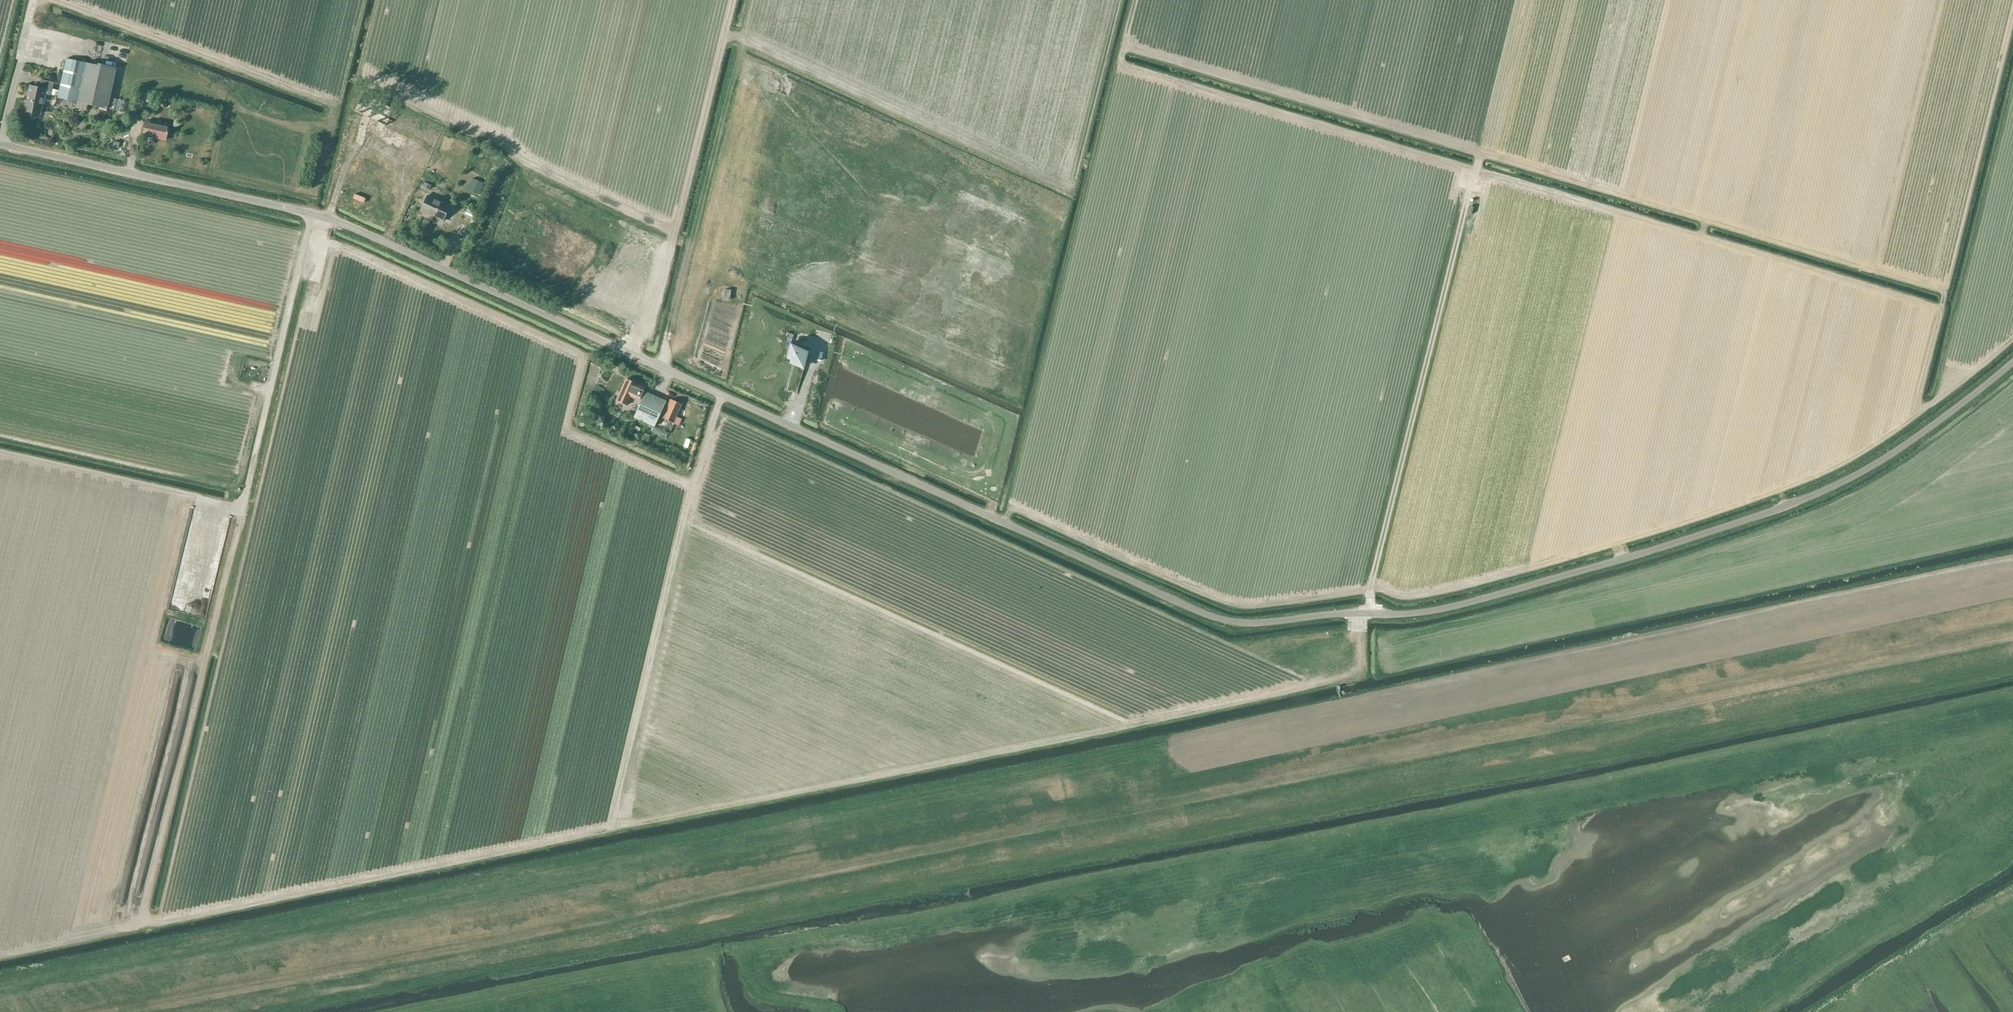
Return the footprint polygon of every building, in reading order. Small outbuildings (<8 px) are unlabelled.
[(117,70),(67,58),(57,98),(108,109),(117,70)] [(46,95),(51,96),(54,82),(41,79),(39,87),(30,85),(24,110),(41,114),(46,95)] [(142,110),(145,98),(138,97),(135,108),(142,110)] [(100,110),(98,117),(106,119),(107,112),(100,110)] [(166,141),(170,125),(147,119),(143,135),(166,141)] [(419,180),(433,184),(435,176),(422,172),(419,180)] [(473,178),(468,189),(479,194),(484,183),(473,178)] [(443,221),(451,205),(428,195),(419,214),(433,220),(434,217),(443,221)] [(787,358),(804,366),(808,351),(790,343),(787,358)] [(639,401),(645,387),(636,384),(637,383),(627,378),(624,384),(622,383),(618,391),(619,392),(616,400),(628,405),(632,398),(639,401)] [(655,427),(666,401),(646,391),(634,418),(655,427)] [(674,423),(682,404),(671,399),(662,418),(663,418),(673,422),(674,423)]
